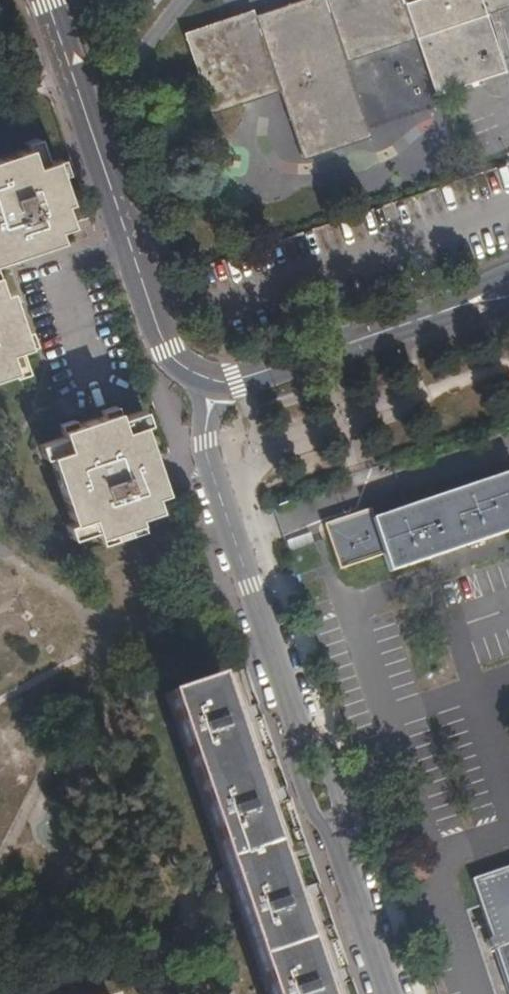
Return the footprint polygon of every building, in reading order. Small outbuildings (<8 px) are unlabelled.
[(254,14),(253,9),(183,33),(210,114),(280,90),(303,159),(371,137),(346,62),(416,38),(435,95),(505,71),(486,15),(508,7),(508,0),(297,0),(254,14)] [(56,241),(52,230),(66,226),(58,203),(65,201),(55,171),(60,169),(56,158),(31,166),(23,142),(11,146),(13,152),(0,156),(0,259),(56,241)] [(12,371),(14,375),(26,372),(19,348),(30,345),(26,334),(21,335),(7,291),(0,293),(0,375),(12,371)] [(164,492),(141,425),(147,423),(142,410),(117,418),(114,405),(101,409),(102,415),(61,429),(63,437),(38,445),(43,458),(49,456),(71,524),(65,525),(70,538),(95,529),(99,542),(140,529),(136,516),(157,509),(153,496),(164,492)] [(508,531),(508,473),(371,518),(368,510),(324,525),(338,568),(383,554),(389,571),(508,531)] [(215,678),(166,694),(267,993),(322,993),(215,678)] [(507,867),(472,879),(476,893),(508,990),(508,866),(507,867)]
